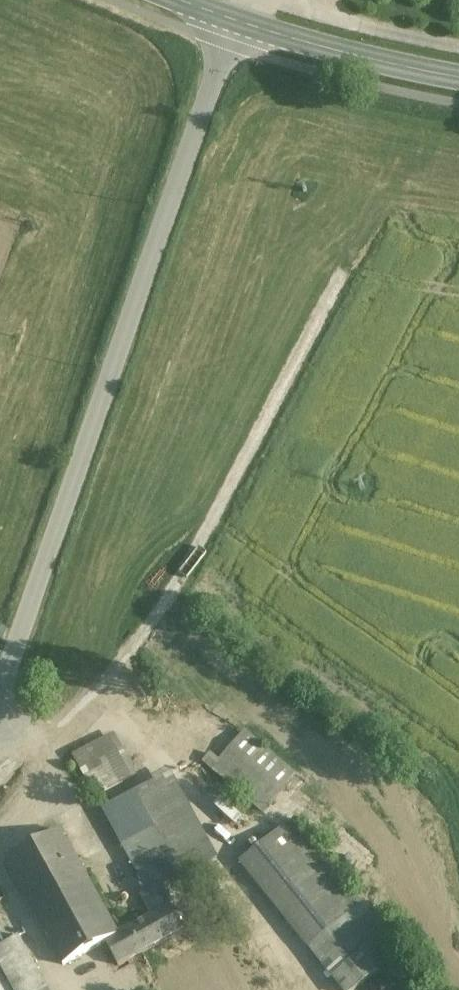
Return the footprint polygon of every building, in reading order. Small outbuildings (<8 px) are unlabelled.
[(246,731),(226,755),(275,797),(297,775),(246,731)] [(137,775),(115,733),(96,743),(119,785),(137,775)] [(119,785),(96,743),(73,756),(96,798),(119,785)] [(275,797),(226,755),(221,760),(211,751),(204,759),(264,810),(275,797)] [(219,858),(173,774),(137,793),(182,878),(219,858)] [(137,793),(103,812),(148,893),(161,886),(162,888),(182,878),(137,793)] [(363,905),(295,820),(241,862),(309,947),(363,905)] [(117,934),(60,832),(6,862),(65,968),(105,945),(103,942),(117,934)] [(148,893),(140,898),(150,916),(126,930),(141,956),(186,931),(162,888),(161,886),(148,893)] [(309,947),(343,989),(356,989),(403,952),(363,905),(309,947)] [(117,934),(103,942),(105,945),(118,969),(141,956),(126,930),(117,934)] [(20,936),(0,947),(0,967),(12,989),(49,989),(20,936)] [(0,967),(0,989),(12,989),(0,967)]
